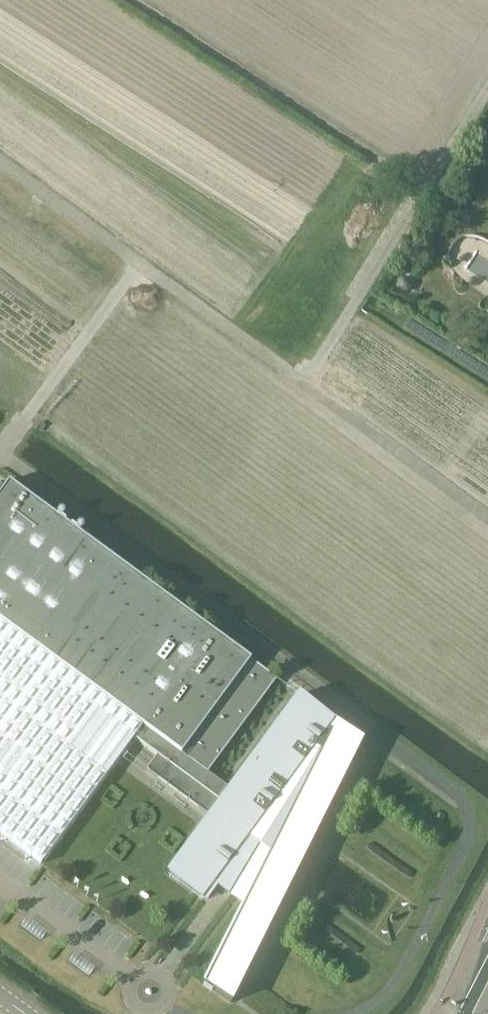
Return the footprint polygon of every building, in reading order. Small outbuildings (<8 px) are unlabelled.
[(221,882),(248,902),(207,986),(231,1003),(361,742),(298,695),(229,789),(207,773),(276,680),(8,482),(0,492),(0,833),(41,864),(134,738),(157,755),(146,769),(210,815),(166,874),(168,875),(169,872),(204,898),(218,880),(221,882)]
